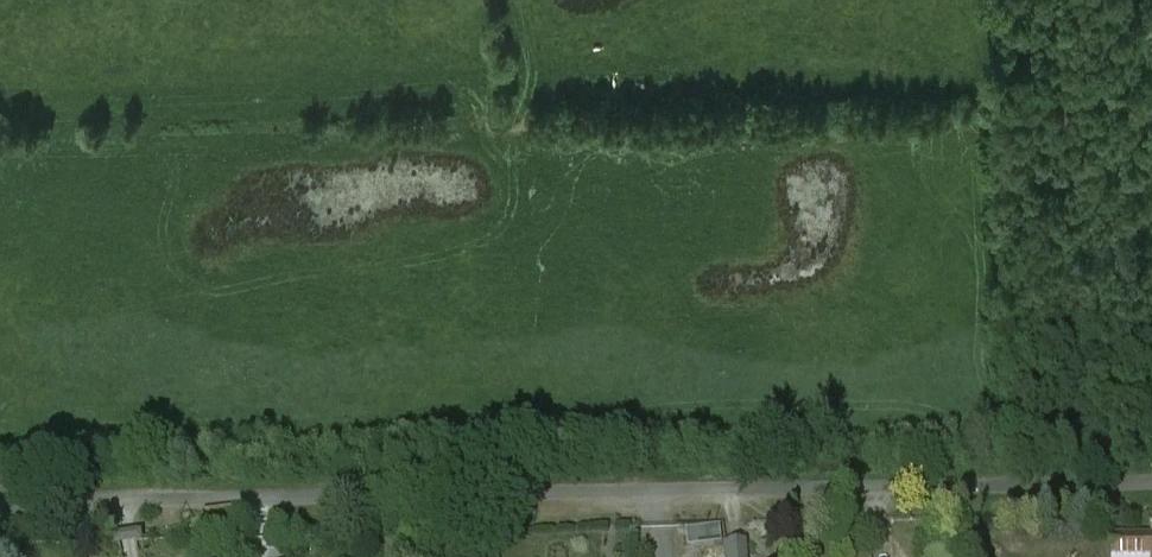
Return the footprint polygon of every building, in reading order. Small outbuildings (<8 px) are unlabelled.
[(1117,533),(1117,556),(1151,556),(1151,533),(1117,533)] [(727,544),(728,556),(748,556),(747,543),(727,544)]
